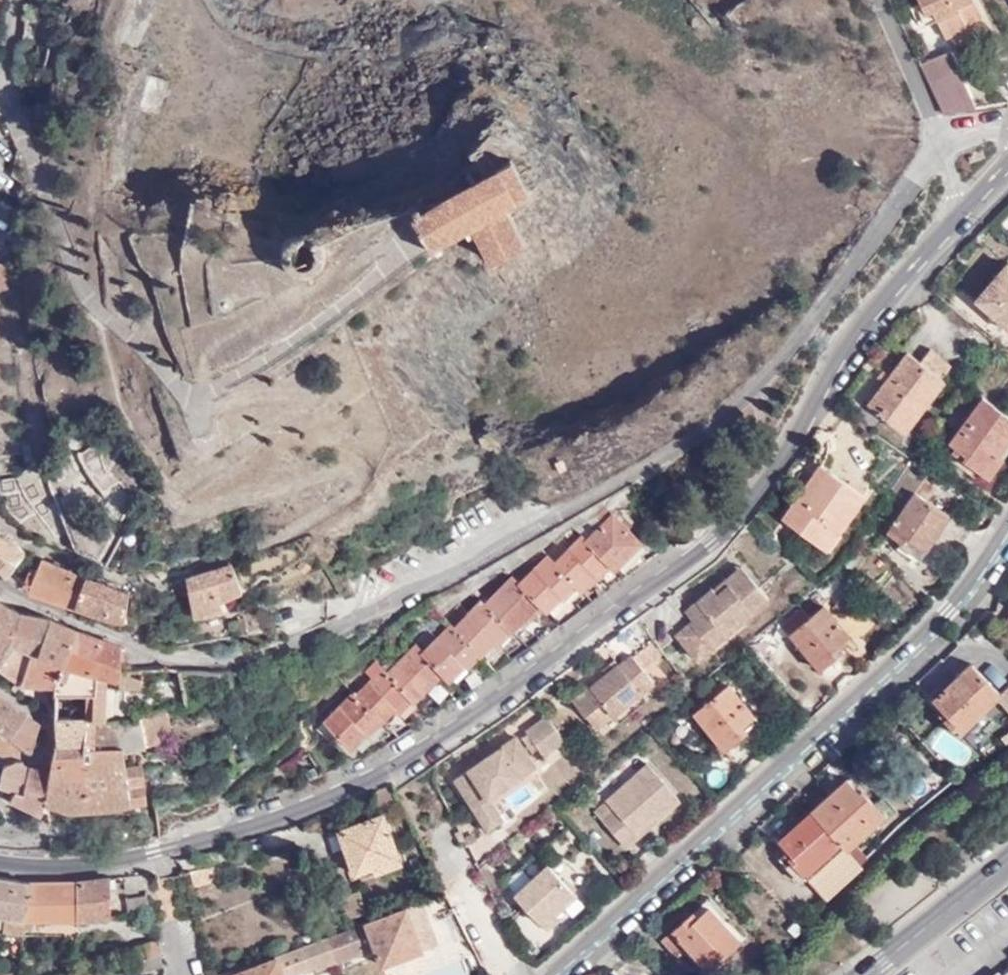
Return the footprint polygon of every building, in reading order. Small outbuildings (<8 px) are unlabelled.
[(937,19),(946,37),(967,27),(965,23),(981,15),(974,0),(919,0),(925,11),(931,8),(937,19)] [(924,24),(937,19),(931,8),(925,11),(919,14),(924,24)] [(943,110),(975,106),(950,50),(920,63),(943,110)] [(169,82),(149,76),(137,111),(158,118),(169,82)] [(475,226),(495,257),(531,235),(509,199),(530,188),(512,156),(456,190),(423,208),(421,204),(416,207),(418,211),(412,214),(429,244),(433,243),(435,248),(438,246),(435,241),(467,224),(469,228),(475,226)] [(1007,265),(976,302),(1007,328),(1007,266),(1007,265)] [(18,281),(1,284),(0,284),(0,492),(48,486),(40,458),(55,454),(18,281)] [(901,431),(939,378),(950,363),(930,348),(920,363),(910,356),(896,374),(891,371),(864,405),(901,431)] [(945,381),(939,378),(901,431),(907,435),(945,381)] [(998,452),(1007,438),(1007,414),(985,398),(952,443),(968,454),(965,459),(980,470),(993,453),(996,455),(998,452)] [(1004,456),(998,452),(996,455),(993,453),(980,470),(989,476),(1004,456)] [(926,499),(940,478),(915,461),(886,503),(902,514),(889,532),(904,542),(903,546),(922,560),(952,516),(926,499)] [(822,465),(811,481),(815,485),(810,493),(805,489),(785,518),(829,550),(866,496),(822,465)] [(815,485),(811,481),(805,489),(810,493),(815,485)] [(589,540),(625,576),(639,563),(631,555),(643,542),(607,506),(598,515),(606,523),(589,540)] [(11,572),(28,549),(15,540),(5,535),(0,530),(0,561),(11,572)] [(614,588),(625,576),(589,540),(585,536),(558,563),(580,585),(586,591),(602,575),(614,588)] [(28,549),(11,572),(36,587),(44,557),(28,549)] [(44,557),(36,587),(44,591),(76,604),(88,576),(44,557)] [(563,602),(580,585),(558,563),(552,558),(524,585),(563,625),(575,613),(563,602)] [(229,564),(185,577),(190,616),(221,605),(218,596),(242,588),(229,564)] [(738,587),(755,574),(746,564),(730,576),(734,581),(738,587)] [(773,596),(755,574),(738,587),(734,581),(720,591),(716,587),(714,587),(688,608),(697,618),(681,631),(701,655),(730,632),(725,625),(739,614),(744,620),(773,596)] [(129,592),(88,576),(76,604),(129,621),(129,592)] [(720,591),(734,581),(730,576),(716,587),(720,591)] [(550,638),(563,625),(524,585),(517,578),(489,607),(511,630),(516,634),(532,618),(550,638)] [(22,610),(6,602),(0,599),(0,658),(5,665),(13,638),(22,610)] [(493,648),(511,630),(489,607),(484,603),(457,630),(498,671),(507,663),(493,648)] [(826,609),(792,640),(822,670),(843,651),(839,646),(851,636),(826,609)] [(47,616),(22,610),(13,638),(37,652),(47,616)] [(730,632),(744,620),(739,614),(725,625),(730,632)] [(53,617),(47,616),(37,652),(59,664),(81,628),(53,617)] [(485,685),(498,671),(457,630),(452,626),(423,655),(441,673),(451,683),(466,668),(485,685)] [(123,644),(81,628),(59,664),(54,680),(59,680),(58,689),(91,694),(97,695),(99,674),(108,676),(122,678),(123,685),(145,683),(143,663),(123,665),(123,644)] [(37,652),(13,638),(5,665),(25,679),(37,652)] [(667,651),(658,639),(637,655),(647,667),(667,651)] [(425,689),(441,673),(423,655),(416,647),(387,676),(428,717),(441,704),(425,689)] [(59,664),(37,652),(25,679),(54,680),(59,664)] [(647,667),(637,655),(637,654),(593,686),(592,685),(576,697),(599,726),(616,713),(645,691),(658,681),(647,667)] [(415,730),(428,717),(387,676),(372,661),(362,672),(371,680),(352,698),(376,722),(380,726),(395,710),(415,730)] [(971,662),(933,698),(949,714),(944,719),(960,734),(1002,694),(971,662)] [(111,710),(108,676),(99,674),(97,695),(91,694),(93,713),(100,712),(111,710)] [(729,685),(695,712),(725,749),(747,732),(742,726),(755,716),(729,685)] [(0,691),(0,723),(15,734),(29,712),(0,691)] [(645,691),(616,713),(622,721),(651,699),(645,691)] [(363,734),(376,722),(352,698),(350,695),(326,719),(361,755),(372,744),(363,734)] [(51,792),(51,802),(74,808),(148,800),(144,762),(127,764),(125,747),(169,742),(166,709),(112,720),(93,719),(86,718),(87,731),(94,731),(93,743),(98,742),(98,757),(54,759),(52,770),(51,792)] [(112,720),(111,710),(100,712),(93,713),(93,719),(112,720)] [(0,723),(0,748),(4,751),(20,750),(24,740),(35,747),(43,722),(29,712),(15,734),(0,723)] [(567,738),(550,715),(529,729),(546,753),(567,738)] [(58,736),(54,759),(98,757),(98,742),(93,743),(94,731),(87,731),(86,718),(57,717),(58,736)] [(939,726),(928,744),(962,765),(973,748),(939,726)] [(476,805),(492,795),(539,765),(519,736),(458,776),(476,805)] [(1,783),(17,788),(32,765),(28,764),(25,759),(7,764),(1,783)] [(649,759),(610,796),(615,803),(604,814),(631,843),(643,832),(641,827),(657,813),(660,817),(683,795),(649,759)] [(15,796),(46,810),(51,792),(52,770),(32,765),(17,788),(15,796)] [(845,841),(852,848),(890,813),(867,788),(863,791),(850,778),(815,808),(845,841)] [(505,817),(492,795),(476,805),(491,826),(505,817)] [(845,841),(815,808),(781,839),(789,848),(785,852),(806,875),(845,841)] [(377,864),(400,855),(385,817),(343,833),(357,871),(350,873),(354,883),(381,873),(377,864)] [(829,901),(863,861),(852,848),(814,882),(829,901)] [(404,864),(400,855),(377,864),(381,873),(404,864)] [(556,907),(576,888),(550,859),(519,890),(550,925),(562,914),(559,911),(556,907)] [(119,877),(31,881),(28,918),(83,918),(113,916),(112,884),(125,882),(127,890),(148,886),(147,878),(154,878),(152,870),(119,877)] [(0,876),(0,913),(9,915),(28,918),(31,881),(0,876)] [(112,884),(113,916),(131,915),(131,910),(128,898),(127,890),(125,882),(112,884)] [(579,891),(576,888),(556,907),(559,911),(579,891)] [(153,907),(151,893),(128,898),(131,910),(153,907)] [(411,921),(424,916),(424,917),(426,917),(419,900),(405,906),(411,921)] [(696,910),(665,938),(682,956),(694,946),(712,966),(744,937),(714,904),(702,916),(696,910)] [(411,921),(405,906),(365,921),(381,963),(421,948),(419,942),(434,936),(429,924),(427,925),(424,917),(424,916),(411,921)] [(28,918),(9,915),(6,929),(26,933),(28,918)] [(338,963),(329,936),(276,956),(277,960),(242,973),(240,968),(233,970),(235,974),(293,974),(314,967),(316,971),(338,963)] [(164,954),(160,939),(133,946),(137,961),(164,954)] [(137,961),(103,970),(104,974),(131,974),(166,965),(164,954),(137,961)]
